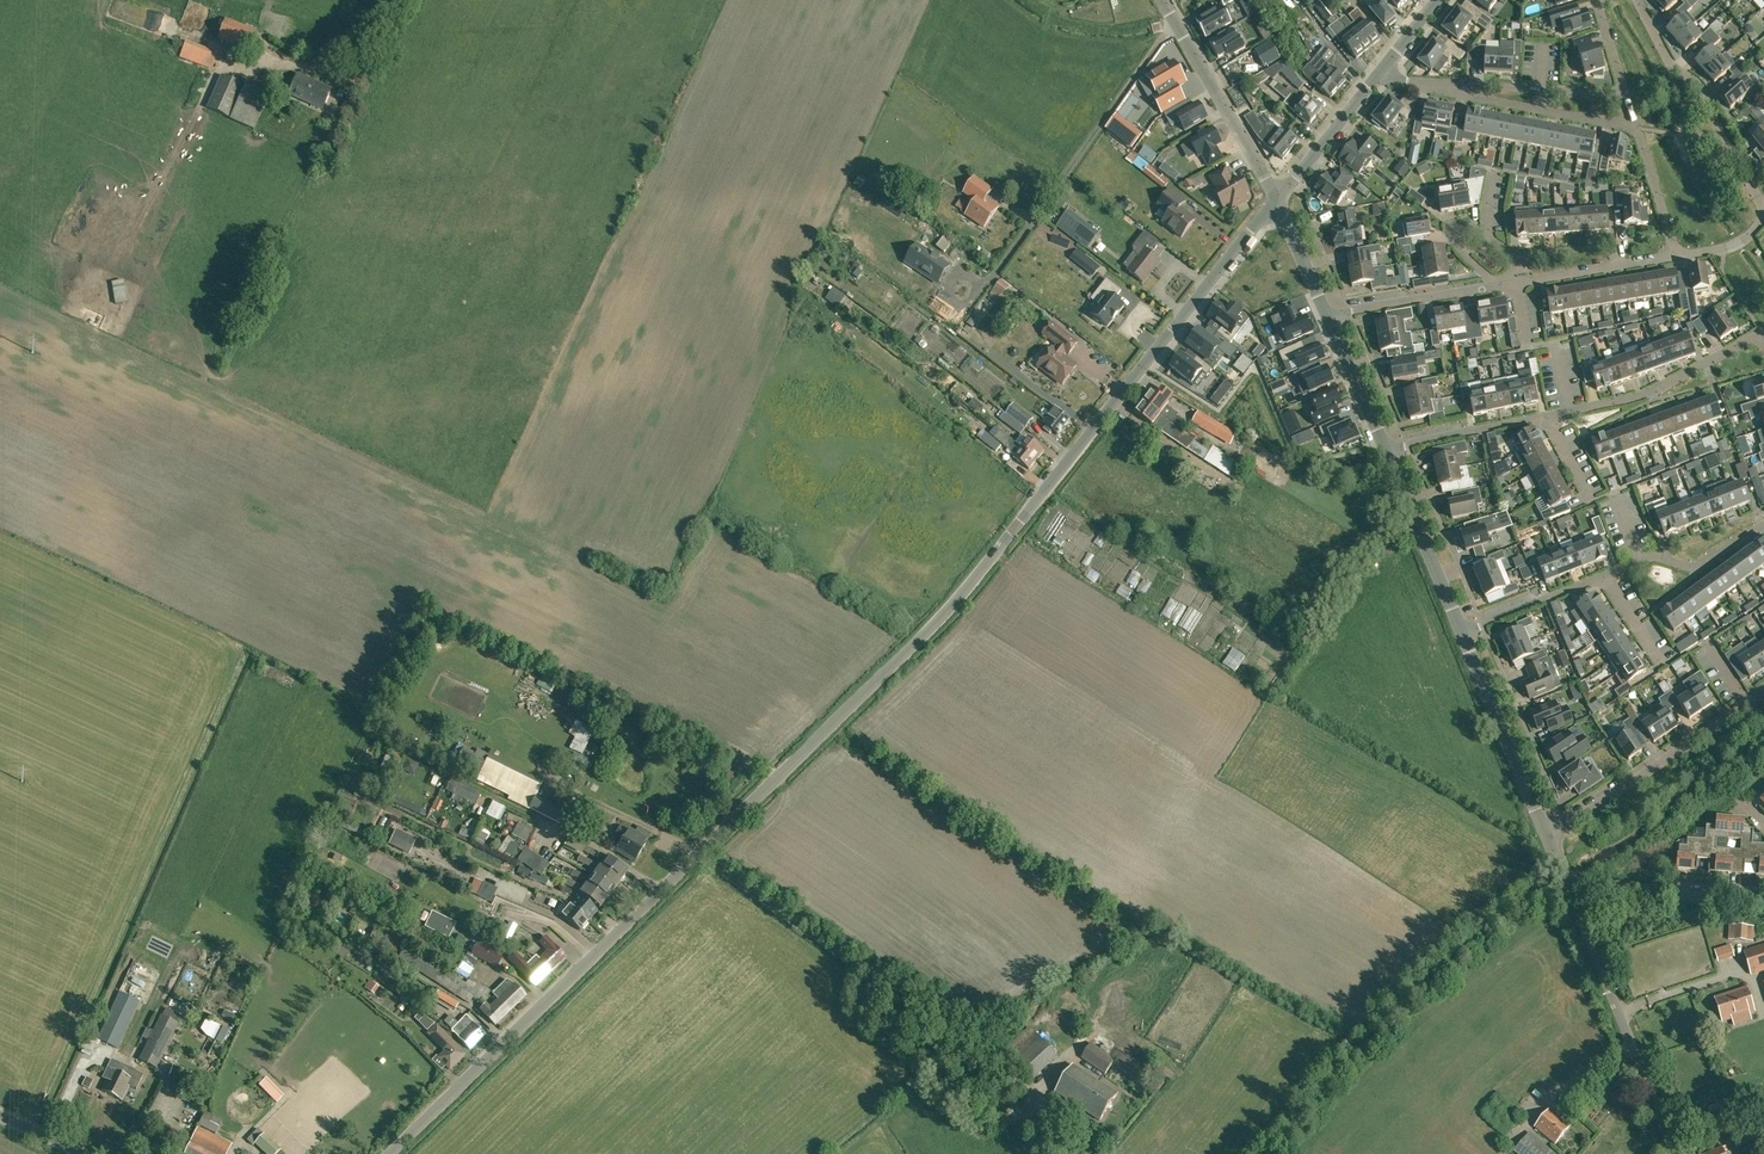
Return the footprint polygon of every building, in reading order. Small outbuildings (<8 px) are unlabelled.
[(1315,7),(1327,22),(1337,15),(1325,0),(1323,0),(1315,7)] [(1387,10),(1383,6),(1385,5),(1386,3),(1383,0),(1371,0),(1366,5),(1384,27),(1388,24),(1390,26),(1396,21),(1387,10)] [(1398,9),(1407,1),(1407,0),(1391,0),(1398,9)] [(1489,12),(1498,0),(1473,0),(1489,12)] [(1655,5),(1662,13),(1664,11),(1665,12),(1679,0),(1657,0),(1656,1),(1657,3),(1655,5)] [(1750,2),(1752,0),(1761,10),(1763,8),(1763,0),(1749,0),(1750,2)] [(1680,18),(1666,31),(1676,41),(1692,27),(1696,23),(1687,13),(1692,8),(1687,3),(1686,3),(1684,5),(1675,13),(1680,18)] [(1576,5),(1575,6),(1549,14),(1553,28),(1563,25),(1566,35),(1591,27),(1586,11),(1578,13),(1576,5)] [(1220,7),(1196,21),(1205,37),(1230,23),(1220,7)] [(1443,28),(1442,29),(1443,30),(1457,40),(1458,39),(1459,40),(1465,33),(1463,32),(1472,20),(1478,25),(1485,15),(1474,7),(1467,16),(1459,10),(1458,10),(1459,10),(1458,9),(1457,10),(1443,29),(1443,28)] [(1254,8),(1245,13),(1248,18),(1257,13),(1254,8)] [(1351,16),(1373,46),(1381,39),(1357,9),(1350,15),(1351,16)] [(1351,35),(1364,52),(1373,46),(1351,16),(1350,15),(1349,16),(1354,23),(1352,25),(1345,17),(1340,20),(1351,35)] [(257,32),(226,19),(218,39),(249,52),(257,32)] [(1344,43),(1349,49),(1356,58),(1364,52),(1351,35),(1340,20),(1340,21),(1339,20),(1329,28),(1340,43),(1342,42),(1344,44),(1344,43)] [(1692,27),(1676,41),(1685,52),(1699,39),(1704,44),(1715,34),(1710,29),(1701,37),(1692,27)] [(1232,30),(1209,44),(1218,59),(1226,54),(1228,58),(1234,55),(1245,48),(1238,36),(1236,37),(1232,30)] [(1271,37),(1267,31),(1261,34),(1264,40),(1271,37)] [(1709,50),(1695,62),(1705,73),(1721,58),(1712,48),(1720,40),(1715,34),(1704,44),(1709,50)] [(1588,37),(1572,42),(1577,57),(1579,56),(1586,76),(1593,74),(1594,77),(1603,77),(1603,70),(1605,70),(1604,67),(1603,67),(1604,62),(1602,62),(1598,50),(1593,51),(1588,37)] [(180,58),(212,70),(218,53),(185,41),(180,58)] [(1273,41),(1258,49),(1267,64),(1281,56),(1273,41)] [(1465,53),(1449,41),(1443,49),(1434,42),(1433,42),(1433,43),(1419,61),(1418,62),(1419,62),(1422,64),(1420,66),(1427,71),(1428,69),(1431,71),(1431,72),(1432,71),(1443,56),(1449,61),(1452,56),(1459,62),(1465,53)] [(1514,56),(1521,57),(1522,42),(1514,41),(1513,53),(1500,52),(1498,74),(1513,75),(1514,56)] [(1498,74),(1500,52),(1486,52),(1486,47),(1478,46),(1478,61),(1485,62),(1484,73),(1498,74)] [(1227,71),(1247,58),(1244,52),(1223,65),(1227,71)] [(1721,58),(1705,73),(1714,83),(1726,72),(1728,71),(1733,76),(1740,70),(1744,66),(1739,60),(1735,64),(1726,54),(1721,58)] [(1316,55),(1308,64),(1338,89),(1346,80),(1345,80),(1342,77),(1348,70),(1336,56),(1328,65),(1322,60),(1316,55)] [(1299,91),(1304,85),(1300,81),(1295,74),(1286,59),(1279,64),(1284,69),(1280,72),(1299,91)] [(1174,61),(1147,77),(1157,95),(1153,97),(1154,99),(1162,113),(1178,104),(1183,101),(1183,100),(1184,100),(1177,87),(1186,82),(1174,61)] [(1304,70),(1301,73),(1314,85),(1321,90),(1330,98),(1338,89),(1308,64),(1304,70)] [(1734,85),(1720,98),(1730,109),(1740,101),(1745,97),(1745,96),(1746,95),(1745,93),(1749,90),(1754,85),(1745,75),(1740,70),(1733,76),(1729,80),(1734,85)] [(1250,79),(1262,90),(1269,82),(1257,71),(1250,79)] [(331,90),(298,75),(289,95),(323,109),(331,90)] [(223,78),(209,109),(229,118),(242,86),(223,78)] [(248,79),(245,87),(231,119),(253,128),(270,89),(248,79)] [(1284,104),(1295,112),(1310,124),(1317,116),(1285,91),(1277,84),(1273,89),(1287,100),(1284,104)] [(1285,91),(1317,116),(1323,108),(1308,95),(1306,99),(1289,86),(1285,91)] [(1378,112),(1373,119),(1374,120),(1373,122),(1379,127),(1381,125),(1387,130),(1399,114),(1405,119),(1414,108),(1415,101),(1403,99),(1398,106),(1389,98),(1383,106),(1383,105),(1378,112)] [(1435,132),(1440,106),(1426,103),(1423,122),(1416,120),(1413,135),(1420,137),(1422,129),(1435,132)] [(1183,113),(1179,106),(1164,115),(1171,127),(1180,122),(1185,131),(1207,119),(1203,113),(1205,112),(1201,105),(1199,106),(1198,104),(1194,106),(1183,113)] [(1748,109),(1752,114),(1757,120),(1759,122),(1763,129),(1763,116),(1763,115),(1754,104),(1748,109)] [(1448,137),(1447,142),(1455,143),(1458,128),(1451,127),(1454,109),(1440,106),(1435,132),(1435,134),(1448,137)] [(1465,130),(1458,128),(1455,143),(1462,145),(1463,140),(1476,143),(1477,135),(1482,114),(1468,111),(1465,130)] [(1740,115),(1736,111),(1731,115),(1735,119),(1740,115)] [(1290,151),(1273,136),(1268,132),(1258,118),(1254,112),(1245,118),(1249,125),(1251,123),(1260,136),(1270,144),(1268,147),(1282,159),(1283,160),(1290,151)] [(1265,114),(1263,115),(1258,118),(1268,132),(1273,136),(1290,151),(1298,141),(1297,141),(1271,119),(1269,120),(1265,114)] [(1494,116),(1482,114),(1477,135),(1490,138),(1494,116)] [(1490,138),(1503,140),(1507,119),(1494,116),(1490,138)] [(1116,117),(1107,128),(1132,147),(1140,136),(1116,117)] [(1519,121),(1507,119),(1503,140),(1515,143),(1519,121)] [(1515,143),(1528,145),(1532,124),(1519,121),(1515,143)] [(334,123),(323,145),(330,148),(340,126),(334,123)] [(1528,145),(1541,147),(1545,126),(1532,124),(1528,145)] [(1557,129),(1545,126),(1541,147),(1553,150),(1557,129)] [(1222,158),(1215,147),(1221,143),(1212,128),(1190,141),(1198,156),(1202,154),(1208,166),(1222,158)] [(1553,150),(1566,152),(1570,130),(1564,129),(1563,130),(1557,129),(1553,150)] [(1578,157),(1578,158),(1583,133),(1577,132),(1577,131),(1570,130),(1566,152),(1578,155),(1578,157)] [(1753,139),(1760,147),(1753,152),(1760,160),(1760,161),(1763,158),(1763,130),(1753,139)] [(1583,133),(1578,158),(1591,160),(1589,169),(1597,170),(1600,156),(1592,154),(1596,136),(1583,133)] [(1340,158),(1359,173),(1363,167),(1366,168),(1372,161),(1370,159),(1371,158),(1369,156),(1376,146),(1364,137),(1359,143),(1360,146),(1357,146),(1352,143),(1340,158)] [(1631,154),(1626,153),(1628,142),(1613,139),(1609,158),(1602,156),(1599,171),(1607,172),(1609,161),(1629,165),(1629,163),(1631,154)] [(1381,147),(1376,154),(1386,162),(1391,155),(1381,147)] [(1462,150),(1454,148),(1452,158),(1461,159),(1462,150)] [(1151,150),(1144,159),(1151,164),(1157,156),(1151,150)] [(1132,165),(1133,164),(1143,173),(1163,189),(1170,183),(1150,165),(1139,157),(1132,151),(1125,159),(1132,165)] [(1422,155),(1412,153),(1410,162),(1421,164),(1422,155)] [(1391,171),(1400,178),(1407,168),(1398,161),(1391,171)] [(1164,164),(1159,171),(1165,175),(1174,183),(1179,176),(1170,169),(1164,164)] [(1223,207),(1228,204),(1232,211),(1249,200),(1246,194),(1249,192),(1241,177),(1233,181),(1226,168),(1210,177),(1218,190),(1215,192),(1223,207)] [(1340,169),(1332,179),(1327,175),(1316,189),(1337,205),(1347,192),(1344,189),(1352,179),(1340,169)] [(1588,169),(1585,183),(1592,183),(1594,183),(1597,170),(1589,169),(1588,169)] [(1597,173),(1596,181),(1605,183),(1607,175),(1597,173)] [(984,228),(997,208),(985,200),(992,190),(974,178),(966,190),(978,198),(966,215),(984,228)] [(1464,181),(1451,183),(1451,186),(1455,210),(1470,208),(1470,207),(1469,207),(1468,198),(1481,196),(1485,178),(1464,182),(1464,181)] [(1190,180),(1183,184),(1186,190),(1194,186),(1190,180)] [(1356,189),(1367,197),(1371,192),(1360,184),(1356,189)] [(1455,210),(1451,186),(1437,188),(1441,212),(1441,213),(1455,210)] [(922,189),(912,202),(915,204),(912,209),(922,216),(930,205),(925,201),(929,194),(922,189)] [(1404,194),(1397,189),(1394,193),(1400,198),(1404,194)] [(1181,237),(1195,220),(1180,209),(1185,202),(1170,190),(1158,205),(1169,214),(1163,223),(1181,237)] [(1421,207),(1426,200),(1411,190),(1407,196),(1421,207)] [(1639,202),(1630,203),(1629,191),(1615,192),(1616,207),(1623,206),(1625,223),(1624,223),(1624,225),(1646,223),(1646,222),(1645,222),(1645,212),(1639,213),(1639,202)] [(1529,208),(1515,209),(1516,216),(1517,233),(1517,238),(1531,237),(1529,212),(1529,208)] [(1542,211),(1543,236),(1556,235),(1555,210),(1542,211)] [(1569,234),(1568,212),(1556,213),(1555,210),(1556,235),(1569,234)] [(1608,232),(1608,226),(1607,210),(1593,211),(1595,232),(1608,232)] [(1332,230),(1335,248),(1362,243),(1359,225),(1356,226),(1353,211),(1337,214),(1340,229),(1332,230)] [(1529,212),(1531,237),(1543,236),(1542,211),(1529,212)] [(1595,232),(1593,211),(1581,212),(1582,233),(1595,232)] [(1582,233),(1581,212),(1568,212),(1569,234),(1582,233)] [(1403,248),(1410,246),(1413,246),(1411,239),(1428,236),(1429,237),(1430,236),(1426,214),(1425,214),(1425,215),(1415,217),(1416,222),(1403,224),(1405,239),(1396,241),(1397,242),(1394,243),(1395,249),(1398,248),(1403,248)] [(1087,229),(1077,241),(1087,248),(1096,236),(1087,229)] [(1133,252),(1123,265),(1129,270),(1128,270),(1143,282),(1160,260),(1158,259),(1149,251),(1157,241),(1145,231),(1133,246),(1133,252)] [(941,251),(947,242),(939,237),(933,247),(941,251)] [(1423,252),(1425,266),(1447,262),(1444,247),(1443,247),(1443,248),(1426,251),(1424,244),(1413,246),(1410,246),(1411,254),(1423,252)] [(1380,245),(1365,248),(1366,255),(1348,258),(1348,257),(1347,258),(1350,272),(1371,269),(1369,255),(1381,253),(1380,245)] [(1410,246),(1403,248),(1404,255),(1411,254),(1410,246)] [(913,267),(930,279),(930,278),(932,276),(940,281),(949,268),(950,266),(939,259),(940,257),(935,253),(934,255),(925,250),(921,255),(920,254),(918,257),(919,258),(913,267)] [(1082,267),(1088,260),(1077,251),(1071,258),(1082,267)] [(1449,277),(1447,262),(1425,266),(1427,279),(1413,282),(1414,289),(1432,286),(1430,279),(1448,276),(1448,277),(1449,277)] [(863,272),(859,269),(853,265),(849,272),(853,275),(858,279),(863,272)] [(1686,289),(1687,295),(1687,300),(1690,318),(1698,317),(1694,294),(1709,291),(1707,278),(1712,277),(1710,266),(1689,270),(1689,271),(1690,271),(1693,288),(1686,289)] [(1371,269),(1350,272),(1352,287),(1353,287),(1353,286),(1371,283),(1372,290),(1387,288),(1385,280),(1374,282),(1371,269)] [(1675,272),(1662,274),(1666,296),(1679,294),(1675,272)] [(1653,298),(1666,296),(1662,274),(1649,277),(1653,298)] [(1637,279),(1640,300),(1653,298),(1649,277),(1637,279)] [(117,280),(119,302),(131,301),(129,279),(117,280)] [(1107,279),(1100,288),(1108,294),(1099,306),(1097,304),(1090,313),(1093,315),(1093,318),(1098,322),(1100,321),(1107,327),(1124,306),(1115,299),(1121,291),(1107,279)] [(1627,302),(1640,300),(1637,279),(1624,281),(1627,302)] [(1001,293),(1007,285),(1000,280),(997,284),(995,283),(993,286),(995,287),(994,288),(1001,293)] [(1615,304),(1627,302),(1624,281),(1611,283),(1615,304)] [(1615,304),(1611,283),(1598,285),(1602,306),(1615,304)] [(1589,309),(1602,306),(1598,285),(1586,287),(1589,309)] [(835,287),(826,298),(837,307),(846,296),(835,287)] [(1577,311),(1589,309),(1586,287),(1573,289),(1577,311)] [(1577,311),(1573,289),(1560,291),(1564,313),(1577,311)] [(1551,315),(1564,313),(1560,291),(1547,294),(1550,313),(1551,315)] [(1505,300),(1491,303),(1494,324),(1508,322),(1510,334),(1518,333),(1515,318),(1508,319),(1505,301),(1506,301),(1505,300)] [(1212,311),(1208,317),(1212,321),(1221,328),(1217,334),(1230,344),(1237,336),(1241,330),(1237,327),(1242,321),(1238,318),(1241,313),(1242,313),(1237,309),(1235,307),(1231,304),(1227,309),(1219,303),(1214,309),(1212,311)] [(1481,327),(1494,324),(1491,303),(1476,305),(1476,306),(1477,306),(1480,324),(1473,325),(1475,340),(1483,338),(1481,327)] [(1306,317),(1299,320),(1298,320),(1296,316),(1297,316),(1294,307),(1279,313),(1285,326),(1280,328),(1286,343),(1313,332),(1306,317)] [(1448,310),(1452,332),(1453,337),(1466,335),(1467,341),(1475,340),(1473,325),(1465,326),(1462,309),(1463,308),(1448,310)] [(1377,324),(1376,324),(1379,338),(1400,335),(1406,334),(1404,321),(1413,319),(1411,309),(1385,313),(1387,323),(1377,324)] [(1452,332),(1448,310),(1433,312),(1434,313),(1437,331),(1430,332),(1433,347),(1440,346),(1438,334),(1452,332)] [(1551,315),(1550,313),(1543,315),(1546,330),(1553,328),(1551,315)] [(1732,319),(1727,322),(1721,313),(1708,322),(1721,340),(1733,331),(1738,328),(1732,319)] [(1707,332),(1698,319),(1692,324),(1700,336),(1707,332)] [(1056,345),(1053,350),(1051,349),(1039,365),(1046,371),(1046,373),(1053,378),(1054,377),(1063,384),(1070,375),(1072,376),(1076,371),(1075,369),(1076,368),(1063,358),(1066,353),(1068,354),(1077,343),(1051,323),(1043,334),(1056,345)] [(1198,329),(1187,343),(1209,360),(1217,350),(1230,360),(1238,351),(1230,344),(1217,334),(1212,340),(1203,333),(1198,329)] [(1674,334),(1675,340),(1683,360),(1695,355),(1686,330),(1674,334)] [(1400,335),(1379,338),(1381,353),(1382,353),(1382,352),(1400,349),(1401,357),(1403,356),(1416,354),(1414,346),(1413,346),(1410,333),(1406,334),(1400,335)] [(1591,336),(1578,341),(1581,349),(1594,344),(1591,336)] [(1276,350),(1271,339),(1264,342),(1268,352),(1276,350)] [(1683,360),(1675,340),(1663,344),(1671,364),(1683,360)] [(1302,342),(1278,353),(1283,364),(1295,359),(1299,369),(1325,358),(1323,356),(1326,355),(1322,346),(1320,347),(1318,344),(1318,345),(1306,350),(1303,342),(1302,342)] [(1651,348),(1658,369),(1671,364),(1663,344),(1651,348)] [(1010,349),(1010,355),(1014,358),(1019,355),(1020,350),(1015,347),(1010,349)] [(1593,348),(1580,351),(1582,361),(1595,358),(1593,348)] [(1651,348),(1639,353),(1646,373),(1658,369),(1651,348)] [(1425,352),(1423,353),(1424,361),(1442,358),(1440,350),(1425,352)] [(1393,358),(1393,359),(1395,365),(1391,365),(1391,367),(1390,370),(1391,377),(1393,379),(1394,381),(1418,377),(1417,368),(1425,367),(1424,361),(1423,353),(1416,354),(1403,356),(1401,357),(1393,358)] [(1627,357),(1634,377),(1646,373),(1639,353),(1627,357)] [(966,373),(974,359),(966,355),(958,369),(966,373)] [(1181,355),(1171,368),(1193,385),(1193,384),(1202,373),(1207,376),(1212,369),(1197,358),(1194,362),(1190,362),(1184,357),(1181,355)] [(1244,375),(1253,363),(1244,355),(1234,367),(1244,375)] [(1262,365),(1269,362),(1266,356),(1259,358),(1262,365)] [(1634,377),(1627,357),(1615,361),(1622,382),(1634,377)] [(1473,359),(1464,360),(1465,369),(1474,369),(1473,359)] [(1539,374),(1536,359),(1529,361),(1532,376),(1539,374)] [(1602,363),(1610,386),(1622,382),(1615,361),(1603,365),(1602,363)] [(1602,363),(1589,367),(1597,390),(1610,386),(1602,363)] [(1294,374),(1299,387),(1306,384),(1310,394),(1333,384),(1331,379),(1333,378),(1329,370),(1327,370),(1326,369),(1322,371),(1311,375),(1308,368),(1294,374)] [(1405,392),(1408,406),(1432,401),(1435,400),(1432,387),(1438,386),(1437,378),(1422,381),(1423,388),(1405,392)] [(1520,381),(1525,405),(1538,402),(1533,378),(1520,381)] [(1210,400),(1218,406),(1232,387),(1225,381),(1210,400)] [(1512,408),(1525,405),(1520,381),(1519,381),(1520,384),(1508,386),(1512,408)] [(1463,399),(1470,397),(1474,416),(1487,413),(1482,392),(1469,394),(1467,382),(1460,384),(1463,399)] [(1753,387),(1757,401),(1740,407),(1743,414),(1748,413),(1748,412),(1763,408),(1760,401),(1763,400),(1763,383),(1753,387)] [(1495,389),(1499,410),(1512,408),(1508,386),(1495,389)] [(1179,428),(1184,421),(1178,417),(1179,415),(1167,406),(1174,396),(1162,388),(1158,394),(1151,390),(1143,401),(1179,428)] [(1487,413),(1499,410),(1495,389),(1482,392),(1487,413)] [(1313,411),(1307,413),(1312,426),(1337,416),(1334,408),(1340,406),(1333,391),(1309,402),(1313,411)] [(1701,402),(1709,423),(1721,418),(1714,398),(1701,402)] [(974,399),(969,405),(975,411),(981,404),(974,399)] [(1179,428),(1143,401),(1134,412),(1153,425),(1154,424),(1162,430),(1161,431),(1217,469),(1235,481),(1239,474),(1238,473),(1242,466),(1225,456),(1179,428)] [(1435,414),(1432,401),(1408,406),(1411,420),(1429,416),(1430,423),(1445,420),(1444,413),(1435,414)] [(1697,427),(1709,423),(1701,402),(1689,407),(1697,427)] [(1035,418),(1014,404),(1006,413),(1026,428),(1035,418)] [(1697,427),(1689,407),(1677,411),(1684,432),(1697,427)] [(1047,426),(1044,429),(1049,434),(1053,430),(1058,435),(1070,420),(1059,411),(1056,408),(1044,423),(1047,426)] [(1763,408),(1748,412),(1748,413),(1751,420),(1762,416),(1763,423),(1763,412),(1763,408)] [(1287,436),(1298,430),(1288,410),(1277,416),(1287,436)] [(1684,432),(1677,411),(1665,416),(1672,436),(1673,438),(1685,434),(1684,432)] [(1198,412),(1192,422),(1215,436),(1221,426),(1198,412)] [(1000,419),(1021,435),(1025,429),(1004,413),(1000,419)] [(1672,436),(1665,416),(1653,420),(1660,440),(1672,436)] [(1641,424),(1648,445),(1660,440),(1653,420),(1641,424)] [(1334,422),(1319,428),(1322,436),(1327,434),(1334,450),(1348,444),(1349,446),(1358,442),(1357,440),(1359,439),(1359,437),(1361,436),(1357,428),(1355,429),(1355,428),(1353,428),(1351,423),(1337,428),(1334,422)] [(1648,445),(1641,424),(1629,429),(1636,449),(1648,445)] [(1012,456),(1008,461),(1007,463),(1020,474),(1025,467),(1029,470),(1036,461),(1015,443),(996,428),(990,434),(1009,450),(1011,448),(1017,453),(1013,457),(1012,456)] [(1518,453),(1540,441),(1534,429),(1512,441),(1518,453)] [(1624,454),(1636,449),(1629,429),(1616,433),(1624,454)] [(1307,430),(1289,438),(1293,448),(1311,440),(1307,430)] [(1002,446),(986,433),(981,440),(996,452),(1002,446)] [(1604,438),(1612,458),(1624,454),(1616,433),(1604,438)] [(1020,437),(1015,443),(1036,461),(1044,452),(1028,439),(1026,442),(1020,437)] [(1612,458),(1604,438),(1592,442),(1594,448),(1597,455),(1599,463),(1612,458)] [(1521,452),(1527,463),(1546,453),(1540,441),(1518,453),(1519,453),(1521,452)] [(1157,442),(1149,453),(1156,457),(1163,446),(1157,442)] [(1434,459),(1437,473),(1458,468),(1456,455),(1468,453),(1466,442),(1446,446),(1448,456),(1434,459)] [(1727,443),(1718,447),(1721,453),(1729,449),(1727,443)] [(1748,446),(1741,448),(1743,455),(1750,453),(1748,446)] [(1591,457),(1597,455),(1594,448),(1588,450),(1591,457)] [(1501,462),(1498,449),(1490,450),(1493,463),(1501,462)] [(1725,452),(1718,455),(1721,462),(1728,459),(1725,452)] [(1533,474),(1552,464),(1546,453),(1527,463),(1533,474)] [(1533,474),(1539,486),(1558,475),(1552,464),(1533,474)] [(1461,482),(1458,468),(1437,473),(1440,487),(1458,483),(1460,490),(1474,487),(1473,479),(1461,482)] [(1542,498),(1543,498),(1564,487),(1558,475),(1539,486),(1545,496),(1542,498)] [(1729,488),(1737,508),(1750,503),(1742,483),(1729,488)] [(1549,510),(1540,514),(1544,522),(1571,511),(1570,510),(1565,513),(1560,504),(1571,499),(1564,487),(1543,498),(1549,510)] [(1725,512),(1737,508),(1729,488),(1717,492),(1725,512)] [(1478,489),(1464,492),(1466,500),(1449,503),(1449,505),(1447,505),(1449,514),(1451,513),(1452,519),(1479,513),(1477,505),(1482,504),(1478,489)] [(1713,517),(1725,512),(1717,492),(1705,497),(1713,517)] [(1692,499),(1701,522),(1713,517),(1705,497),(1694,501),(1693,499),(1692,499)] [(1689,527),(1701,522),(1692,499),(1680,504),(1689,527)] [(1658,518),(1665,536),(1677,531),(1669,511),(1662,514),(1657,502),(1645,506),(1650,520),(1658,518)] [(1669,511),(1677,531),(1689,527),(1680,504),(1681,506),(1669,511)] [(1475,522),(1478,530),(1461,535),(1462,539),(1460,540),(1462,547),(1465,547),(1466,551),(1489,544),(1486,535),(1495,532),(1493,526),(1510,521),(1506,512),(1475,522)] [(1605,534),(1599,517),(1592,520),(1598,537),(1605,534)] [(1556,522),(1558,526),(1560,531),(1567,528),(1565,523),(1563,519),(1556,522)] [(1755,545),(1763,557),(1763,538),(1755,545)] [(1586,543),(1594,564),(1607,559),(1599,539),(1586,543)] [(1582,568),(1594,564),(1586,543),(1574,548),(1582,568)] [(1757,570),(1763,565),(1763,557),(1755,545),(1745,553),(1757,570)] [(1582,568),(1574,548),(1563,553),(1562,550),(1561,550),(1570,573),(1582,568)] [(1570,573),(1561,550),(1549,555),(1558,578),(1570,573)] [(1479,584),(1500,576),(1494,563),(1506,558),(1502,551),(1489,557),(1491,564),(1475,571),(1475,570),(1474,570),(1479,584)] [(1734,560),(1747,578),(1757,570),(1745,553),(1734,560)] [(1558,578),(1549,555),(1550,558),(1538,562),(1546,583),(1558,578)] [(1510,558),(1511,568),(1522,566),(1520,557),(1510,558)] [(1724,568),(1737,585),(1747,578),(1734,560),(1724,568)] [(1527,566),(1519,569),(1522,577),(1530,574),(1527,566)] [(1737,585),(1724,568),(1713,575),(1726,593),(1737,585)] [(1703,583),(1716,601),(1726,593),(1713,575),(1703,583)] [(1500,576),(1479,584),(1485,598),(1486,597),(1502,590),(1505,597),(1519,591),(1516,584),(1505,588),(1500,576)] [(1693,591),(1705,608),(1716,601),(1703,583),(1693,591)] [(1705,608),(1693,591),(1682,598),(1695,616),(1705,608)] [(1582,620),(1603,606),(1595,595),(1577,607),(1585,618),(1582,620)] [(1190,633),(1200,616),(1170,598),(1159,615),(1190,633)] [(1682,598),(1672,606),(1685,623),(1695,616),(1682,598)] [(1582,620),(1590,631),(1610,617),(1603,606),(1582,620)] [(1685,623),(1672,606),(1661,614),(1674,631),(1685,623)] [(1596,641),(1597,642),(1617,628),(1610,617),(1590,631),(1592,630),(1599,639),(1596,641)] [(1502,637),(1507,651),(1530,641),(1525,629),(1533,625),(1530,618),(1516,624),(1519,631),(1503,637),(1502,637)] [(1731,622),(1728,618),(1722,622),(1725,626),(1731,622)] [(1604,652),(1624,639),(1617,628),(1597,642),(1604,652)] [(1700,635),(1703,640),(1709,636),(1707,632),(1700,635)] [(1693,634),(1690,637),(1695,645),(1698,643),(1693,634)] [(1604,652),(1611,663),(1631,649),(1624,639),(1604,652)] [(1530,642),(1530,641),(1507,651),(1513,665),(1514,664),(1530,657),(1533,663),(1547,658),(1544,650),(1533,655),(1528,643),(1530,642)] [(1760,646),(1749,653),(1748,651),(1747,651),(1761,672),(1763,670),(1763,653),(1760,646)] [(1230,648),(1220,664),(1233,672),(1243,656),(1230,648)] [(1611,663),(1618,674),(1639,660),(1631,649),(1611,663)] [(1559,668),(1567,664),(1561,650),(1553,654),(1559,668)] [(1733,669),(1740,664),(1750,679),(1761,672),(1747,651),(1736,659),(1733,653),(1726,658),(1733,669)] [(1639,660),(1618,674),(1621,672),(1628,683),(1614,691),(1619,698),(1632,689),(1628,683),(1646,671),(1639,660)] [(1540,663),(1527,669),(1530,677),(1531,676),(1532,679),(1524,683),(1530,699),(1554,689),(1547,673),(1544,674),(1540,663)] [(1709,684),(1700,672),(1694,676),(1700,686),(1689,693),(1701,712),(1713,704),(1703,688),(1709,684)] [(540,677),(536,685),(552,693),(556,684),(540,677)] [(1701,712),(1689,693),(1678,701),(1671,691),(1665,695),(1673,708),(1679,704),(1689,719),(1701,712)] [(1667,712),(1673,708),(1665,695),(1658,700),(1665,710),(1653,717),(1665,735),(1677,727),(1667,712)] [(1597,700),(1585,707),(1589,714),(1601,706),(1597,700)] [(1547,726),(1550,731),(1550,732),(1551,732),(1573,723),(1567,708),(1559,711),(1555,702),(1531,713),(1538,730),(1547,726)] [(1665,735),(1653,717),(1642,725),(1635,715),(1629,719),(1637,732),(1643,728),(1654,743),(1665,735)] [(1629,760),(1642,751),(1631,736),(1637,732),(1629,719),(1622,723),(1629,733),(1617,742),(1629,760)] [(580,755),(592,730),(571,720),(565,734),(571,736),(566,748),(580,755)] [(1564,757),(1568,763),(1569,763),(1573,760),(1590,749),(1582,737),(1574,742),(1567,733),(1545,747),(1556,763),(1564,757)] [(669,737),(657,735),(655,745),(667,748),(669,737)] [(463,747),(456,764),(479,774),(486,758),(484,757),(486,753),(478,749),(476,753),(463,747)] [(571,760),(591,769),(593,762),(574,753),(571,760)] [(393,759),(386,755),(381,767),(396,774),(404,757),(396,754),(393,759)] [(564,772),(576,777),(580,768),(570,762),(564,772)] [(1593,765),(1585,770),(1580,763),(1560,776),(1563,782),(1561,783),(1566,790),(1568,789),(1570,791),(1574,788),(1579,796),(1603,780),(1593,765)] [(531,781),(522,775),(518,783),(517,782),(512,793),(509,799),(574,832),(577,826),(585,831),(591,819),(583,815),(584,813),(561,801),(557,807),(526,790),(531,781)] [(481,794),(451,779),(444,791),(453,795),(475,806),(481,794)] [(438,811),(442,802),(436,799),(432,808),(438,811)] [(493,802),(485,816),(500,823),(507,808),(493,802)] [(1717,838),(1727,839),(1729,839),(1730,819),(1717,818),(1717,826),(1706,826),(1705,840),(1687,838),(1687,846),(1687,847),(1710,849),(1716,849),(1717,838)] [(441,819),(438,827),(444,831),(448,823),(441,819)] [(1746,851),(1763,853),(1763,844),(1752,844),(1753,829),(1743,829),(1744,820),(1730,819),(1729,839),(1741,840),(1740,850),(1740,851),(1746,851)] [(526,826),(519,838),(526,843),(533,829),(526,826)] [(629,831),(619,826),(614,835),(623,840),(617,849),(636,862),(647,842),(629,831)] [(396,830),(388,844),(409,854),(416,839),(396,830)] [(1740,850),(1726,849),(1727,839),(1717,838),(1716,849),(1710,849),(1710,859),(1717,859),(1716,872),(1737,874),(1738,861),(1745,862),(1746,851),(1740,851),(1740,850)] [(514,859),(519,846),(504,840),(499,853),(514,859)] [(594,857),(597,852),(586,846),(583,852),(594,857)] [(1710,859),(1710,849),(1687,847),(1687,846),(1679,846),(1677,869),(1697,871),(1698,858),(1709,859),(1708,872),(1716,872),(1717,859),(1710,859)] [(524,864),(532,852),(526,848),(518,860),(524,864)] [(1746,851),(1745,862),(1738,861),(1737,874),(1744,875),(1745,862),(1757,863),(1756,875),(1763,876),(1763,853),(1746,851)] [(524,864),(531,869),(539,857),(532,852),(524,864)] [(601,867),(620,881),(627,872),(608,857),(599,853),(596,859),(604,862),(601,867)] [(467,859),(459,855),(456,861),(463,865),(467,859)] [(592,862),(580,855),(577,862),(590,867),(592,862)] [(531,869),(536,872),(544,860),(539,857),(531,869)] [(544,860),(536,872),(541,876),(550,864),(544,860)] [(528,877),(531,870),(520,866),(517,873),(519,874),(519,876),(524,878),(525,876),(528,877)] [(613,890),(620,881),(601,867),(594,875),(613,890)] [(570,876),(587,886),(606,899),(613,890),(594,875),(590,881),(574,871),(570,876)] [(550,873),(548,879),(556,883),(559,877),(550,873)] [(497,889),(475,878),(468,892),(491,903),(497,889)] [(599,908),(606,899),(587,886),(584,890),(578,885),(568,878),(564,885),(574,890),(575,888),(580,894),(599,908)] [(546,880),(544,885),(552,888),(555,883),(546,880)] [(313,883),(310,889),(325,896),(328,889),(313,883)] [(569,905),(570,905),(589,921),(597,912),(577,895),(569,905)] [(355,902),(349,912),(355,916),(361,906),(355,902)] [(581,931),(589,921),(570,905),(562,915),(581,931)] [(509,923),(508,926),(492,919),(477,912),(472,924),(486,931),(501,939),(509,943),(517,925),(509,923)] [(448,937),(454,924),(432,914),(426,926),(448,937)] [(1752,927),(1730,926),(1728,940),(1752,941),(1752,927)] [(490,992),(467,979),(455,972),(453,976),(451,975),(443,969),(406,945),(375,927),(370,938),(400,955),(398,958),(434,982),(469,1004),(473,999),(479,1002),(490,992)] [(546,950),(537,958),(550,973),(565,958),(545,938),(540,943),(546,950)] [(477,943),(471,954),(497,967),(502,956),(477,943)] [(1763,971),(1763,944),(1745,950),(1752,974),(1763,971)] [(1717,958),(1734,954),(1731,945),(1715,950),(1717,958)] [(467,952),(451,975),(453,976),(455,972),(467,979),(469,975),(466,973),(477,959),(467,952)] [(550,973),(537,958),(536,957),(527,965),(516,953),(508,960),(535,988),(550,973)] [(380,956),(376,963),(395,976),(400,968),(380,956)] [(370,979),(364,987),(374,994),(379,986),(370,979)] [(492,993),(499,1000),(511,1011),(525,996),(511,982),(507,979),(492,993)] [(399,994),(407,1000),(410,996),(404,992),(407,989),(399,983),(394,989),(399,993),(399,994)] [(1732,1018),(1749,1013),(1752,1012),(1754,1011),(1747,988),(1715,999),(1722,1021),(1732,1018)] [(459,1004),(439,992),(433,1001),(453,1013),(459,1004)] [(100,1040),(118,1049),(140,1003),(119,993),(103,1029),(95,1025),(91,1035),(91,1036),(98,1039),(100,1040)] [(511,1011),(499,1000),(490,1009),(486,1005),(481,1010),(496,1026),(511,1011)] [(420,1012),(414,1018),(427,1031),(435,1023),(420,1012)] [(178,1023),(162,1016),(161,1015),(152,1033),(149,1040),(139,1060),(157,1069),(179,1024),(178,1023)] [(470,1050),(485,1035),(467,1016),(451,1031),(470,1050)] [(200,1052),(207,1055),(215,1041),(222,1027),(217,1024),(217,1025),(206,1019),(201,1029),(208,1037),(200,1052)] [(449,1069),(464,1055),(437,1025),(428,1033),(445,1052),(439,1058),(449,1069)] [(1034,1032),(1008,1057),(1030,1080),(1056,1055),(1034,1032)] [(1114,1061),(1090,1045),(1081,1058),(1105,1075),(1114,1061)] [(112,1060),(103,1078),(107,1080),(101,1091),(121,1101),(129,1086),(136,1090),(143,1076),(112,1060)] [(1056,1092),(1100,1120),(1117,1094),(1073,1065),(1056,1092)] [(82,1085),(89,1089),(93,1080),(86,1077),(82,1085)] [(259,1085),(277,1103),(284,1096),(277,1089),(267,1077),(259,1085)] [(1755,1104),(1758,1110),(1763,1108),(1763,1099),(1755,1104)] [(1570,1126),(1549,1109),(1535,1126),(1556,1143),(1570,1126)] [(210,1112),(204,1125),(222,1133),(228,1120),(210,1112)] [(232,1145),(215,1136),(198,1127),(184,1153),(227,1153),(232,1145)] [(255,1143),(267,1153),(285,1153),(282,1152),(264,1135),(258,1129),(249,1138),(247,1140),(252,1146),(255,1143)] [(1526,1136),(1513,1152),(1515,1153),(1548,1153),(1526,1136)]
